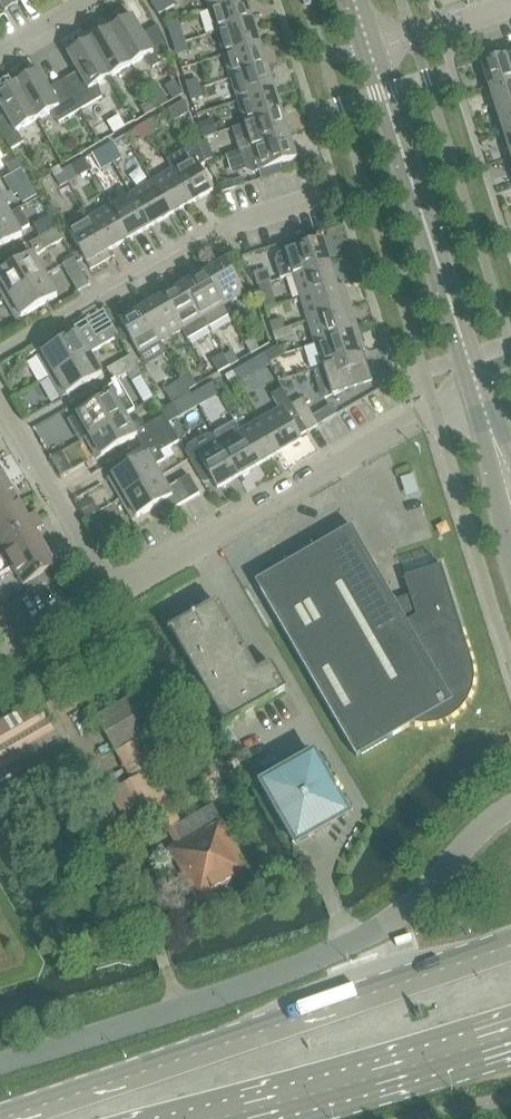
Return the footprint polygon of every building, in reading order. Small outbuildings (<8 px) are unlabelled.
[(7,9),(19,2),(17,0),(1,0),(7,9)] [(154,6),(159,14),(176,4),(174,0),(165,0),(154,6)] [(239,0),(207,0),(210,9),(239,0)] [(210,9),(217,32),(254,20),(247,0),(239,0),(210,9)] [(111,29),(132,65),(144,58),(153,68),(171,57),(166,39),(160,30),(146,38),(133,16),(111,29)] [(179,20),(167,23),(171,36),(183,32),(179,20)] [(254,20),(217,32),(224,55),(261,44),(254,20)] [(90,41),(111,77),(132,65),(111,29),(90,41)] [(175,45),(186,41),(183,32),(171,36),(175,45)] [(67,84),(81,109),(103,97),(99,84),(111,77),(90,41),(68,53),(81,75),(67,84)] [(186,41),(175,45),(178,54),(189,50),(186,41)] [(261,44),(224,55),(232,78),(268,66),(261,44)] [(493,52),(496,60),(484,64),(484,63),(482,63),(490,88),(510,82),(510,46),(493,52)] [(268,66),(232,78),(239,101),(276,89),(268,66)] [(17,83),(38,119),(50,112),(60,122),(81,109),(67,84),(52,92),(39,70),(17,83)] [(190,91),(201,87),(198,78),(187,82),(190,91)] [(498,111),(510,107),(510,82),(490,88),(498,111)] [(17,83),(0,93),(0,103),(8,117),(0,122),(0,129),(12,149),(24,142),(18,131),(38,119),(17,83)] [(201,87),(190,91),(193,100),(204,97),(201,87)] [(162,89),(151,96),(158,109),(170,102),(162,89)] [(276,89),(239,101),(246,124),(283,112),(276,89)] [(152,100),(141,107),(146,116),(158,109),(152,100)] [(185,100),(169,110),(175,121),(190,113),(185,100)] [(505,134),(510,132),(510,107),(498,111),(505,134)] [(283,112),(246,124),(233,128),(241,151),(253,147),(290,135),(283,112)] [(146,123),(153,133),(161,128),(155,118),(146,123)] [(214,119),(200,123),(204,137),(219,133),(214,119)] [(153,133),(146,123),(138,128),(144,138),(153,133)] [(253,147),(241,151),(247,169),(254,173),(298,159),(290,135),(253,147)] [(208,140),(199,143),(205,162),(215,159),(208,140)] [(105,147),(111,158),(119,153),(113,142),(105,147)] [(111,158),(105,147),(97,152),(103,162),(111,158)] [(173,169),(192,203),(214,190),(195,157),(173,169)] [(17,158),(7,163),(13,172),(22,167),(17,158)] [(75,173),(77,177),(90,170),(84,159),(71,167),(75,173)] [(284,173),(281,164),(261,170),(259,171),(262,179),(284,173)] [(63,171),(69,182),(77,177),(75,173),(71,167),(63,171)] [(22,169),(5,179),(15,196),(18,194),(32,186),(22,169)] [(192,203),(173,169),(152,181),(172,215),(192,203)] [(69,182),(63,171),(55,176),(61,187),(69,182)] [(172,215),(152,181),(132,193),(151,227),(172,215)] [(111,205),(130,239),(151,227),(132,193),(111,205)] [(11,214),(0,196),(0,220),(11,214)] [(90,217),(109,251),(130,239),(111,205),(90,217)] [(0,220),(0,248),(23,235),(11,214),(0,220)] [(41,237),(57,228),(49,215),(34,224),(41,237)] [(109,251),(90,217),(69,230),(88,263),(109,251)] [(41,237),(30,243),(37,255),(63,239),(57,228),(41,237)] [(303,237),(286,242),(289,250),(305,245),(303,237)] [(331,263),(323,239),(305,245),(289,250),(280,253),(276,260),(282,278),(295,274),(331,263)] [(46,275),(33,253),(0,273),(0,279),(10,296),(46,275)] [(75,258),(63,265),(79,292),(90,285),(75,258)] [(205,272),(224,306),(246,293),(226,260),(205,272)] [(295,274),(302,297),(338,286),(331,263),(295,274)] [(230,315),(224,306),(205,272),(184,284),(209,327),(230,315)] [(46,275),(10,296),(22,317),(58,296),(46,275)] [(271,282),(259,285),(262,295),(273,291),(271,282)] [(163,296),(183,330),(188,339),(209,327),(184,284),(163,296)] [(302,297),(309,320),(345,309),(338,286),(302,297)] [(183,330),(163,296),(142,309),(162,342),(183,330)] [(162,342),(142,309),(121,321),(140,354),(162,342)] [(352,332),(345,309),(309,320),(316,343),(352,332)] [(274,332),(285,328),(282,319),(271,323),(274,332)] [(55,374),(91,353),(120,336),(114,327),(97,337),(90,325),(78,332),(76,327),(60,337),(62,341),(42,353),(55,374)] [(285,328),(274,332),(277,341),(288,337),(285,328)] [(360,355),(352,332),(316,343),(323,366),(360,355)] [(254,338),(246,343),(252,354),(260,349),(254,338)] [(278,346),(268,352),(273,360),(283,354),(278,346)] [(225,355),(231,366),(239,361),(233,351),(225,355)] [(91,353),(55,374),(67,395),(103,375),(91,353)] [(231,366),(225,355),(224,354),(212,361),(219,372),(231,366)] [(263,354),(250,362),(256,373),(270,365),(268,363),(263,354)] [(127,372),(137,366),(131,355),(108,368),(114,380),(127,372)] [(371,377),(364,367),(360,355),(323,366),(315,369),(323,395),(371,377)] [(142,375),(137,366),(127,372),(132,381),(142,375)] [(234,371),(240,382),(248,377),(242,367),(234,371)] [(240,382),(234,371),(226,376),(232,386),(240,382)] [(183,379),(189,390),(197,385),(191,374),(183,379)] [(173,402),(191,392),(189,390),(183,379),(166,389),(173,402)] [(90,435),(126,414),(119,402),(128,397),(119,382),(105,391),(108,396),(78,414),(90,435)] [(262,419),(281,452),(302,440),(300,436),(308,431),(292,405),(283,388),(272,395),(280,408),(262,419)] [(192,395),(198,406),(207,401),(201,390),(192,395)] [(181,416),(198,406),(192,395),(191,392),(173,402),(181,416)] [(292,405),(308,431),(319,425),(304,398),(292,405)] [(332,405),(317,413),(323,423),(329,419),(337,414),(336,412),(332,405)] [(143,445),(173,428),(165,415),(146,426),(142,419),(132,424),(126,414),(90,435),(102,456),(137,436),(143,445)] [(262,419),(241,431),(260,464),(281,452),(262,419)] [(214,433),(215,435),(239,476),(260,464),(241,431),(235,421),(214,433)] [(173,428),(143,445),(148,454),(113,475),(125,496),(161,475),(156,465),(165,460),(161,452),(180,440),(173,428)] [(239,476),(215,435),(208,435),(202,438),(195,442),(190,446),(186,452),(203,481),(211,477),(218,489),(239,476)] [(63,452),(51,459),(62,476),(73,469),(63,452)] [(8,482),(0,468),(0,487),(8,482)] [(200,493),(189,474),(168,487),(161,475),(125,496),(137,517),(168,500),(173,509),(200,493)] [(20,503),(8,482),(0,487),(0,515),(20,503)] [(92,498),(80,504),(87,516),(99,509),(92,498)] [(40,519),(36,512),(28,517),(20,503),(0,515),(0,542),(40,519)] [(44,545),(36,531),(44,526),(40,519),(0,542),(0,543),(12,564),(44,545)] [(353,525),(256,581),(357,757),(414,724),(426,725),(439,724),(451,719),(461,711),(469,701),(473,689),(475,676),(473,664),(442,564),(440,564),(441,565),(405,576),(412,598),(397,603),(353,525)] [(44,545),(12,564),(24,585),(57,566),(44,545)] [(14,610),(31,605),(25,586),(9,590),(14,610)] [(217,601),(169,629),(224,726),(286,690),(286,691),(288,690),(273,664),(258,673),(217,601)] [(154,684),(97,717),(117,751),(174,718),(154,684)] [(0,723),(0,807),(73,765),(37,702),(0,723)] [(315,754),(263,784),(297,844),(349,814),(315,754)] [(182,822),(152,770),(112,793),(134,831),(165,814),(181,842),(170,848),(199,900),(250,871),(213,804),(182,822)]
